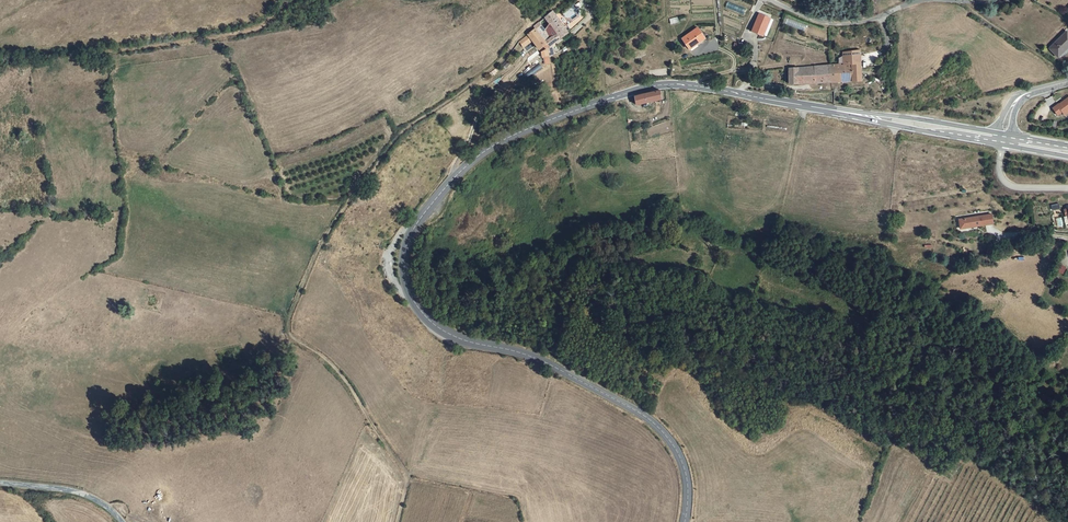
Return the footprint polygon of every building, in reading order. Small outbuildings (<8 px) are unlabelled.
[(553,12),(546,18),(552,27),(561,40),(568,35),(567,32),(553,12)] [(764,30),(768,20),(757,16),(750,33),(759,37),(762,29),(764,30)] [(785,18),(784,24),(804,29),(806,24),(785,18)] [(561,40),(552,27),(545,31),(539,24),(533,28),(534,30),(537,34),(546,45),(546,46),(548,58),(549,58),(555,53),(551,48),(561,40)] [(531,42),(538,52),(546,46),(546,45),(537,34),(534,30),(527,36),(531,42)] [(678,42),(685,52),(701,40),(694,31),(678,42)] [(1061,33),(1044,50),(1053,58),(1067,42),(1067,40),(1061,33)] [(522,48),(531,42),(527,36),(524,39),(520,42),(518,43),(522,48)] [(859,80),(860,79),(859,53),(840,54),(841,65),(825,66),(826,83),(859,80)] [(826,83),(825,66),(789,70),(790,84),(790,85),(795,85),(826,83)] [(654,93),(634,98),(636,108),(646,106),(646,109),(649,108),(648,105),(662,102),(660,92),(657,92),(654,93)] [(1049,105),(1054,113),(1059,110),(1063,107),(1064,108),(1067,106),(1067,95),(1067,98),(1066,99),(1064,97),(1056,102),(1055,101),(1049,105)] [(989,223),(987,214),(985,215),(966,219),(955,221),(957,230),(971,227),(970,221),(975,220),(976,226),(989,223)] [(1058,263),(1055,270),(1063,274),(1066,267),(1058,263)]
